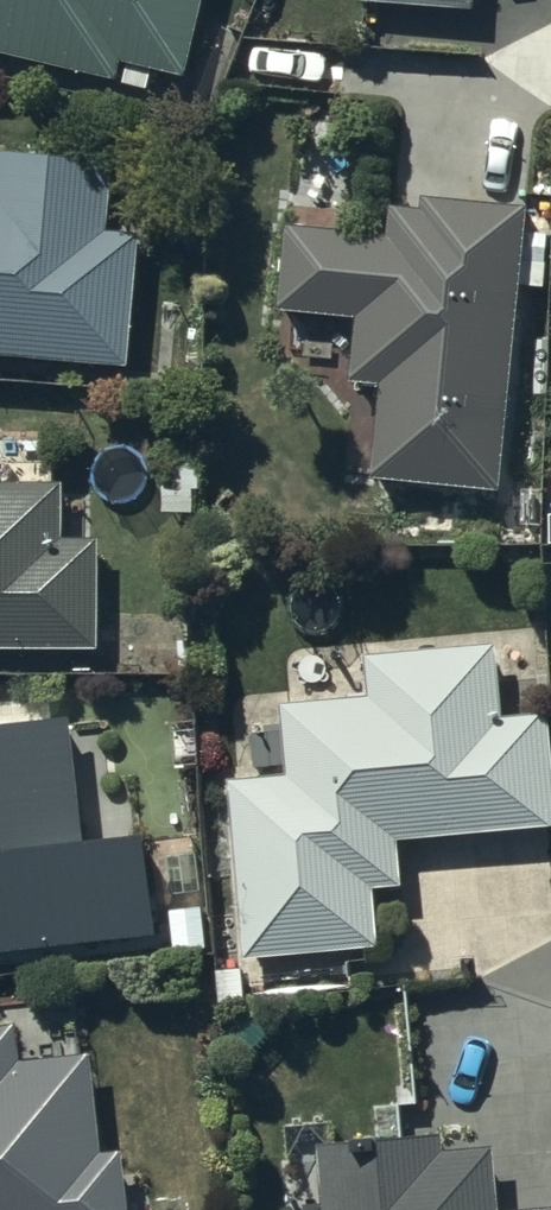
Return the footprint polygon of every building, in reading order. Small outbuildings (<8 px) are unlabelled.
[(115,61),(118,47),(183,60),(197,0),(0,0),(0,37),(115,61)] [(125,349),(135,225),(104,222),(110,147),(0,138),(0,339),(125,349)] [(388,218),(284,212),(276,290),(357,298),(349,366),(381,369),(372,459),(496,472),(524,193),(421,182),(421,196),(391,193),(388,218)] [(97,634),(97,528),(55,528),(56,472),(0,471),(0,634),(97,634)] [(286,765),(229,769),(242,946),(377,934),(373,880),(397,878),(397,823),(550,814),(550,780),(545,703),(498,708),(491,636),(366,645),(370,687),(284,694),(286,765)] [(153,915),(140,812),(77,816),(68,703),(0,703),(0,934),(153,915)] [(122,1137),(99,1137),(92,1040),(19,1045),(15,1011),(0,1012),(0,1209),(127,1209),(122,1137)] [(495,1198),(491,1134),(441,1137),(439,1118),(316,1125),(321,1209),(550,1209),(550,1194),(495,1198)]
